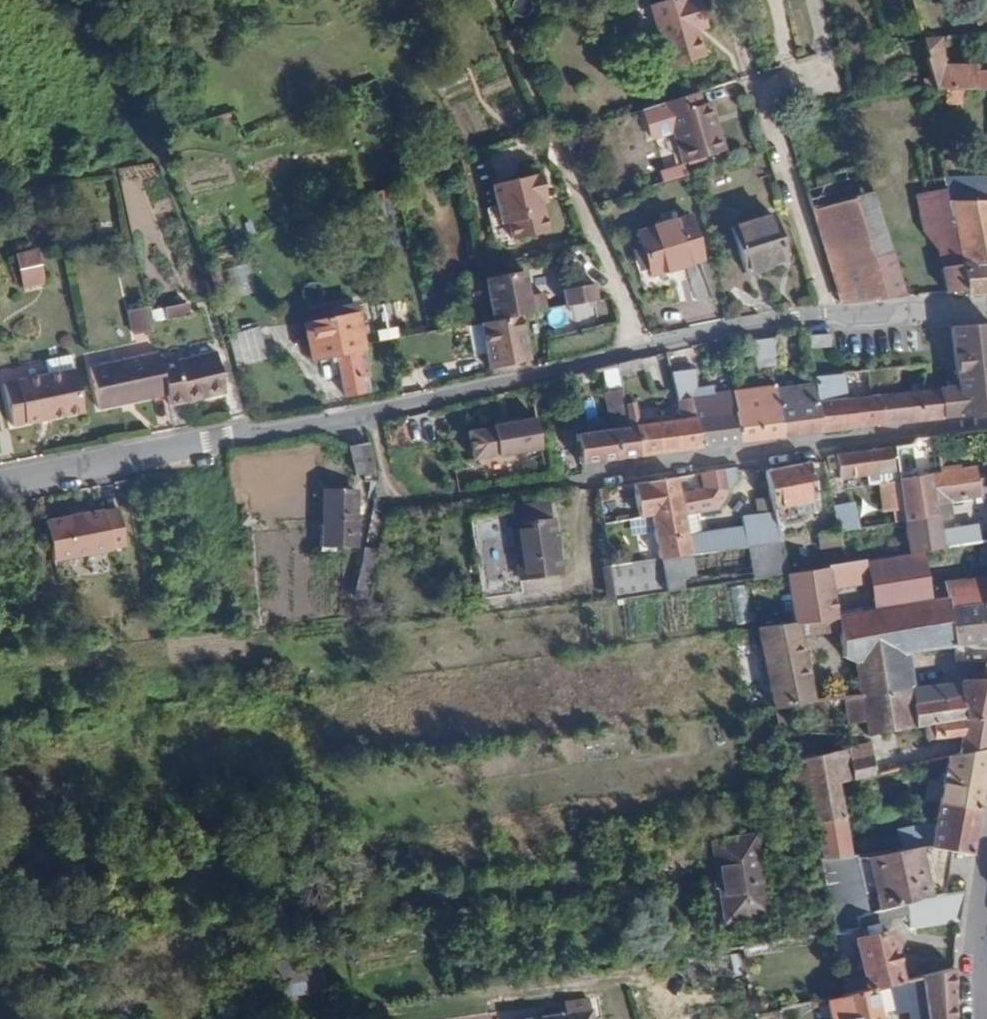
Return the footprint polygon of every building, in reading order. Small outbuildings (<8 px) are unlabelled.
[(704,22),(697,0),(661,0),(648,4),(666,66),(702,55),(695,31),(694,25),(704,22)] [(706,27),(704,22),(694,25),(695,31),(706,27)] [(923,38),(929,56),(925,57),(931,79),(934,89),(939,89),(948,89),(960,89),(986,89),(986,69),(974,68),(974,62),(948,63),(941,35),(923,38)] [(923,81),(924,87),(926,89),(934,89),(931,79),(923,81)] [(723,148),(708,101),(668,113),(682,161),(723,148)] [(676,176),(686,172),(682,161),(672,164),(676,176)] [(659,168),(661,180),(676,176),(672,164),(659,168)] [(863,164),(802,183),(831,272),(853,264),(859,283),(876,277),(883,298),(902,296),(863,164)] [(533,191),(539,190),(533,171),(527,173),(526,172),(485,185),(498,224),(504,221),(509,239),(545,227),(536,202),(533,191)] [(944,188),(942,178),(942,175),(931,178),(934,190),(944,188)] [(975,177),(942,178),(944,188),(947,200),(977,199),(975,177)] [(986,228),(986,177),(975,177),(977,199),(947,200),(953,233),(986,228)] [(955,242),(953,233),(947,200),(944,188),(934,190),(915,194),(922,228),(935,246),(955,242)] [(542,200),(539,190),(533,191),(536,202),(542,200)] [(784,259),(770,212),(730,224),(743,271),(784,259)] [(699,256),(685,215),(635,230),(649,273),(699,256)] [(986,262),(986,228),(953,233),(955,242),(960,262),(959,263),(986,262)] [(960,262),(955,242),(935,246),(932,246),(936,267),(942,265),(960,262)] [(41,284),(33,253),(11,258),(20,290),(41,284)] [(964,290),(959,263),(960,262),(942,265),(939,271),(943,293),(964,290)] [(964,295),(986,293),(986,262),(959,263),(964,290),(964,295)] [(853,264),(831,272),(840,303),(883,298),(876,277),(859,283),(853,264)] [(492,318),(521,313),(540,309),(537,292),(526,294),(521,269),(483,277),(492,318)] [(565,304),(596,299),(593,281),(562,287),(565,304)] [(332,309),(356,304),(354,294),(330,299),(332,309)] [(171,306),(160,309),(162,321),(186,315),(184,304),(171,306)] [(367,358),(364,341),(356,304),(332,309),(299,315),(308,361),(329,358),(337,356),(338,361),(344,394),(362,392),(357,360),(367,358)] [(132,334),(150,329),(144,305),(125,310),(132,334)] [(530,357),(521,313),(492,318),(467,323),(472,352),(485,350),(488,366),(530,357)] [(953,383),(942,384),(943,391),(934,392),(937,421),(986,415),(986,328),(946,330),(953,383)] [(257,329),(227,337),(228,340),(236,366),(265,358),(257,329)] [(826,349),(826,337),(807,338),(808,350),(826,349)] [(773,342),(764,343),(767,368),(777,367),(773,342)] [(767,368),(764,343),(748,346),(752,370),(767,368)] [(213,350),(172,361),(181,400),(223,390),(213,350)] [(166,393),(157,359),(155,352),(87,368),(97,409),(166,393)] [(172,361),(171,356),(157,359),(166,393),(168,404),(181,400),(172,361)] [(44,377),(72,371),(69,358),(55,361),(41,364),(44,377)] [(639,372),(636,360),(615,366),(617,377),(639,372)] [(81,411),(72,371),(44,377),(2,387),(12,428),(81,411)] [(734,416),(730,394),(699,398),(694,371),(669,374),(674,401),(688,400),(692,421),(696,451),(730,447),(725,416),(734,416)] [(839,376),(809,380),(809,386),(817,436),(843,433),(877,429),(873,397),(842,401),(839,376)] [(817,436),(809,386),(772,390),(778,441),(793,439),(817,436)] [(772,387),(730,394),(734,416),(725,416),(730,447),(750,445),(778,441),(772,390),(772,387)] [(937,421),(934,392),(934,389),(928,390),(873,397),(877,429),(896,427),(937,421)] [(608,462),(636,459),(631,429),(626,430),(624,419),(620,392),(604,395),(610,432),(574,437),(579,466),(608,462)] [(675,454),(696,451),(692,421),(688,400),(674,401),(678,423),(636,428),(632,405),(622,407),(624,419),(626,430),(631,429),(636,459),(675,454)] [(539,449),(534,418),(491,426),(491,428),(466,432),(471,460),(496,455),(496,457),(539,449)] [(934,519),(933,506),(931,506),(929,489),(974,482),(974,478),(973,471),(959,472),(958,467),(940,469),(936,438),(917,440),(912,447),(892,450),(895,471),(898,505),(900,524),(934,519)] [(347,445),(351,479),(371,476),(368,443),(347,445)] [(882,507),(898,505),(895,471),(890,471),(887,450),(856,454),(833,457),(834,463),(836,479),(863,476),(864,488),(879,486),(882,507)] [(771,511),(773,522),(815,516),(807,467),(762,473),(768,508),(768,512),(771,511)] [(736,486),(734,470),(700,476),(702,492),(706,515),(711,514),(732,487),(736,486)] [(974,478),(974,482),(929,489),(931,506),(933,506),(978,498),(978,493),(986,492),(986,495),(986,477),(974,478)] [(631,522),(649,519),(681,514),(681,519),(706,515),(702,492),(690,494),(691,500),(678,502),(675,480),(625,488),(631,522)] [(322,532),(323,540),(350,538),(346,494),(316,496),(319,532),(322,532)] [(505,512),(466,519),(478,597),(519,591),(517,577),(558,572),(550,521),(548,521),(545,504),(505,509),(505,512)] [(840,532),(858,529),(854,504),(832,507),(836,533),(840,532)] [(656,561),(659,561),(688,556),(743,547),(776,542),(773,522),(771,511),(768,512),(768,508),(740,512),(742,522),(683,531),(681,519),(681,514),(649,519),(656,561)] [(103,512),(45,522),(50,562),(109,551),(109,550),(123,547),(118,511),(103,514),(103,512)] [(918,554),(945,550),(944,541),(937,542),(934,519),(900,524),(905,556),(917,554),(918,554)] [(840,532),(836,533),(815,536),(818,553),(843,549),(840,532)] [(350,538),(323,540),(324,555),(332,555),(331,549),(351,548),(350,538)] [(776,542),(743,547),(748,581),(749,583),(782,578),(777,545),(776,542)] [(376,554),(364,551),(353,601),(366,603),(376,554)] [(867,614),(926,604),(925,595),(918,554),(917,554),(905,556),(859,563),(862,584),(867,614)] [(694,589),(688,556),(659,561),(664,594),(694,589)] [(614,602),(664,594),(659,561),(656,561),(609,569),(614,602)] [(782,578),(790,626),(833,620),(829,588),(862,584),(859,563),(845,565),(841,566),(824,568),(824,571),(782,578)] [(986,606),(986,580),(986,585),(967,586),(969,607),(986,606)] [(945,611),(969,607),(967,586),(964,585),(943,589),(944,602),(945,611)] [(926,604),(944,602),(943,589),(931,590),(931,594),(925,595),(926,604)] [(770,712),(816,704),(813,691),(807,692),(798,638),(838,631),(841,660),(853,665),(907,656),(951,649),(944,624),(947,622),(945,611),(944,602),(926,604),(867,614),(833,620),(790,626),(755,631),(770,712)] [(986,644),(986,606),(969,607),(945,611),(947,622),(944,624),(951,649),(952,652),(957,651),(957,647),(986,644)] [(859,697),(910,690),(907,656),(853,665),(859,697)] [(986,718),(986,684),(969,683),(959,685),(960,698),(911,704),(914,730),(929,728),(929,726),(986,718)] [(960,698),(959,685),(910,690),(911,704),(960,698)] [(866,736),(914,730),(911,704),(910,690),(859,697),(841,700),(844,715),(861,713),(866,736)] [(985,751),(986,739),(986,718),(929,726),(929,728),(931,740),(958,737),(956,754),(956,757),(985,751)] [(830,754),(836,784),(853,782),(849,757),(847,750),(830,754)] [(937,804),(975,811),(985,751),(956,757),(956,754),(946,756),(940,784),(937,804)] [(874,777),(873,775),(871,759),(868,760),(867,753),(849,757),(853,782),(874,777)] [(805,798),(810,826),(841,820),(848,819),(846,809),(840,809),(836,784),(830,754),(781,764),(782,771),(787,794),(803,792),(805,798)] [(924,805),(937,804),(940,784),(928,783),(924,805)] [(950,853),(968,856),(975,811),(937,804),(931,831),(928,847),(929,849),(950,853)] [(893,818),(891,810),(875,814),(876,822),(893,818)] [(850,859),(841,820),(810,826),(818,862),(850,859)] [(928,847),(931,831),(925,829),(894,833),(898,853),(928,847)] [(754,833),(708,841),(713,872),(703,873),(705,886),(696,887),(703,925),(769,915),(754,833)] [(879,912),(903,905),(914,902),(920,900),(937,898),(929,849),(928,847),(898,853),(888,855),(861,858),(865,894),(875,892),(879,912)] [(937,898),(942,897),(950,853),(929,849),(937,898)] [(833,936),(858,931),(856,919),(879,912),(875,892),(865,894),(861,858),(850,859),(818,862),(833,934),(833,936)] [(915,931),(958,925),(962,895),(942,897),(937,898),(920,900),(914,902),(903,905),(906,917),(908,927),(915,931)] [(873,989),(874,990),(887,987),(898,983),(898,981),(886,937),(889,920),(906,917),(903,905),(879,912),(856,919),(858,931),(860,941),(855,943),(865,990),(867,990),(873,989)] [(951,970),(920,977),(925,1018),(952,1018),(951,970)] [(920,977),(898,981),(898,983),(887,987),(892,1013),(907,1011),(909,1018),(925,1018),(920,977)] [(843,1018),(880,1018),(874,990),(873,989),(867,990),(865,990),(839,996),(839,997),(843,1018)]
